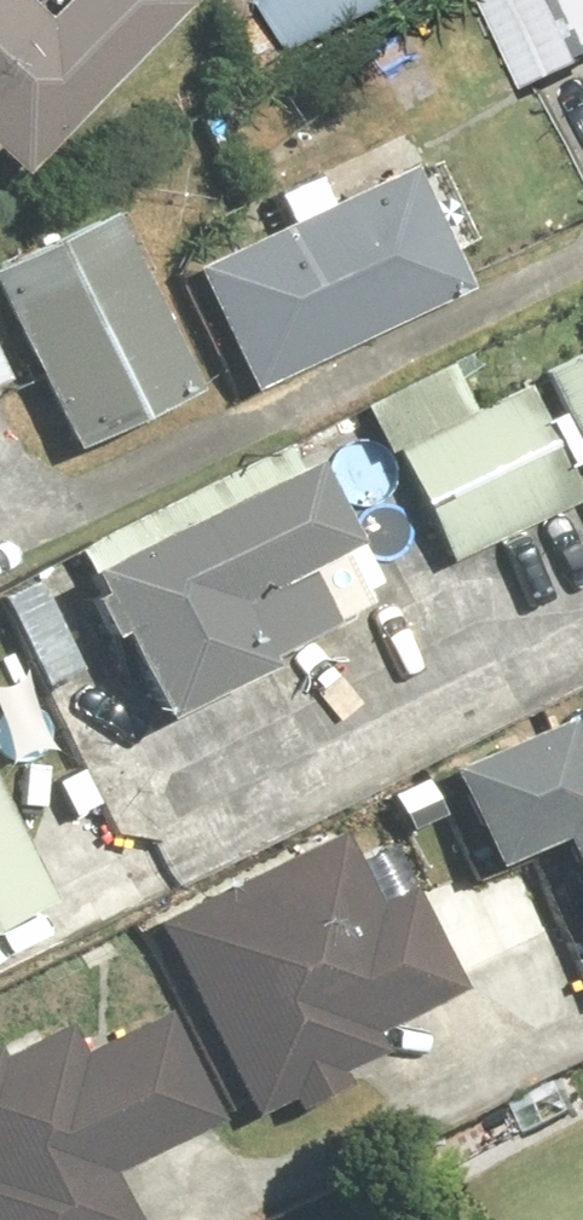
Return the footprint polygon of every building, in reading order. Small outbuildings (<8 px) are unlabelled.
[(44,176),(201,0),(0,0),(0,138),(44,176)] [(299,42),(392,0),(279,0),(299,42)] [(535,97),(582,75),(582,5),(581,0),(490,0),(535,97)] [(422,148),(194,252),(256,387),(484,283),(422,148)] [(0,255),(0,281),(82,458),(218,396),(126,197),(0,255)] [(22,373),(0,325),(0,383),(22,373)] [(372,397),(449,568),(582,509),(582,345),(488,388),(473,352),(372,397)] [(323,425),(86,545),(169,708),(406,588),(323,425)] [(451,757),(499,864),(570,833),(582,863),(582,700),(451,757)] [(72,898),(0,755),(0,934),(72,898)] [(362,823),(154,920),(247,1118),(391,1051),(378,1023),(474,978),(426,874),(393,889),(362,823)] [(0,1048),(0,1219),(152,1219),(121,1147),(222,1105),(168,977),(0,1048)]
